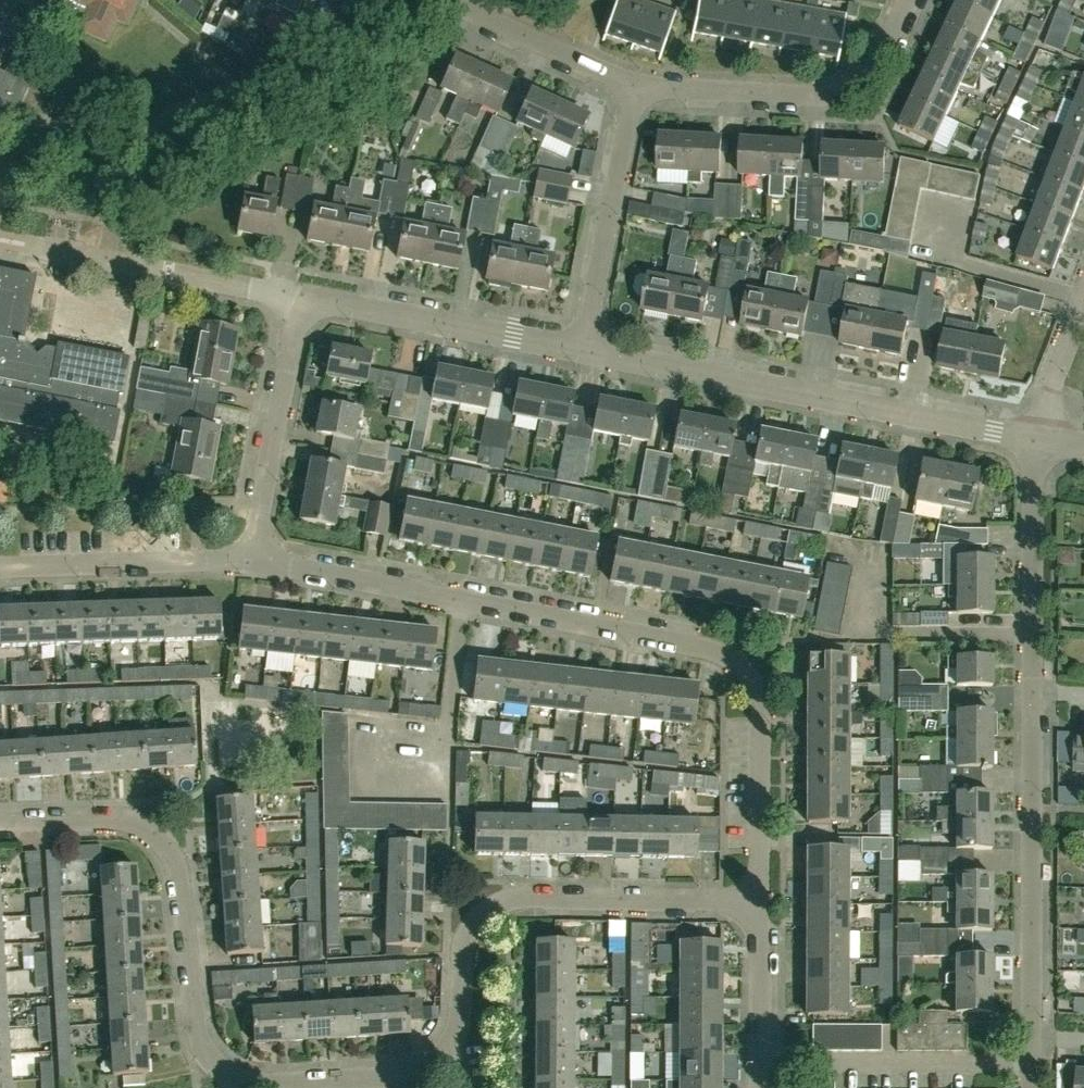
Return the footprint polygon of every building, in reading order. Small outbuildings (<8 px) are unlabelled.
[(138,0),(67,0),(59,17),(108,40),(118,19),(128,23),(138,0)] [(276,0),(253,0),(272,9),(276,0)] [(272,9),(297,20),(292,33),(306,39),(316,16),(302,9),(306,0),(276,0),(272,9)] [(647,3),(639,0),(616,0),(605,32),(634,42),(647,3)] [(728,0),(698,0),(692,32),(722,37),(728,0)] [(758,0),(728,0),(722,37),(751,42),(758,0)] [(787,4),(764,0),(758,0),(751,42),(780,47),(787,4)] [(959,1),(994,18),(1002,0),(960,0),(959,1)] [(1077,0),(1063,0),(1057,12),(1069,16),(1077,0)] [(1082,0),(1079,0),(1075,11),(1083,15),(1083,1),(1082,0)] [(982,43),(994,18),(959,1),(947,26),(982,43)] [(675,13),(647,3),(634,42),(662,52),(675,13)] [(809,52),(816,9),(787,4),(780,47),(809,52)] [(845,14),(816,9),(809,52),(838,57),(845,14)] [(1062,30),(1069,16),(1057,12),(1051,26),(1062,30)] [(231,35),(237,22),(223,15),(217,29),(231,35)] [(1034,17),(1027,32),(1038,38),(1045,22),(1034,17)] [(249,27),(237,22),(231,35),(243,41),(249,27)] [(990,57),(979,49),(982,43),(947,26),(936,51),(983,73),(990,57)] [(1031,54),(1038,38),(1027,32),(1019,49),(1031,54)] [(24,80),(35,57),(16,47),(5,72),(24,80)] [(983,73),(936,51),(924,76),(959,93),(962,86),(975,89),(983,73)] [(465,113),(486,69),(458,55),(443,87),(458,94),(447,118),(460,125),(465,113)] [(1032,66),(1024,82),(1036,87),(1043,71),(1032,66)] [(1011,67),(1007,75),(1018,80),(1021,72),(1011,67)] [(24,80),(5,72),(0,69),(0,147),(1,147),(21,109),(23,104),(31,87),(32,84),(24,80)] [(513,82),(486,69),(465,113),(477,119),(483,106),(498,113),(513,82)] [(1074,73),(1068,87),(1080,94),(1076,102),(1083,105),(1083,77),(1074,73)] [(1014,88),(1018,80),(1007,75),(1003,83),(1014,88)] [(947,118),(959,93),(924,76),(912,101),(947,118)] [(1029,102),(1036,87),(1024,82),(1018,97),(1029,102)] [(1011,96),(1014,88),(1003,83),(999,91),(1011,96)] [(43,93),(31,87),(23,104),(35,110),(43,93)] [(429,87),(416,118),(429,124),(443,93),(429,87)] [(546,135),(561,104),(534,91),(519,122),(533,129),(530,135),(532,139),(542,143),(546,135)] [(1008,103),(1011,96),(999,91),(995,99),(1008,103)] [(935,143),(947,118),(912,101),(900,127),(935,143)] [(1076,102),(1067,128),(1083,135),(1083,105),(1076,102)] [(588,116),(561,104),(546,135),(573,148),(588,116)] [(1009,115),(1000,133),(1013,137),(1032,143),(1038,129),(1009,115)] [(492,153),(506,122),(493,116),(479,147),(491,153),(492,153)] [(987,116),(985,119),(980,132),(991,138),(999,122),(987,116)] [(404,137),(407,138),(403,147),(413,151),(423,128),(420,126),(422,122),(411,117),(404,137)] [(518,127),(506,122),(492,153),(505,159),(518,127)] [(1067,128),(1057,154),(1083,164),(1083,135),(1067,128)] [(984,153),(991,138),(980,132),(972,147),(984,153)] [(1006,152),(1013,137),(1000,133),(994,147),(1006,152)] [(690,182),(692,136),(661,134),(659,170),(689,172),(689,182),(690,182)] [(722,138),(692,136),(690,182),(702,183),(703,172),(720,173),(722,138)] [(772,176),(774,141),(742,140),(740,175),(772,176)] [(804,143),(774,141),(772,176),(771,197),(785,197),(786,177),(802,178),(804,143)] [(854,181),(856,147),(825,145),(823,179),(854,181)] [(486,167),(491,153),(479,147),(468,171),(482,174),(486,167)] [(885,148),(876,148),(856,147),(854,181),(883,183),(885,148)] [(1083,190),(1083,164),(1057,154),(1047,180),(1083,194),(1083,190)] [(379,219),(380,214),(391,216),(402,158),(397,182),(383,179),(379,201),(363,198),(364,190),(351,188),(340,246),(370,252),(376,218),(379,219)] [(415,161),(402,158),(391,216),(404,218),(415,161)] [(927,191),(932,166),(902,159),(901,162),(896,162),(896,167),(896,171),(899,171),(893,198),(919,203),(922,190),(927,191)] [(295,210),(302,177),(300,176),(301,168),(289,166),(288,174),(287,174),(281,208),(295,210)] [(939,194),(944,168),(932,166),(927,191),(939,194)] [(539,168),(536,183),(570,189),(573,175),(539,168)] [(951,196),(956,171),(944,168),(939,194),(951,196)] [(988,169),(985,186),(996,191),(1000,172),(988,169)] [(963,199),(968,173),(956,171),(951,196),(963,199)] [(981,176),(968,173),(963,199),(976,201),(981,176)] [(491,175),(491,176),(492,176),(481,233),(495,236),(504,188),(513,187),(514,179),(491,175)] [(492,176),(491,176),(487,199),(473,197),(467,231),(481,233),(492,176)] [(271,236),(282,179),(268,177),(264,199),(247,196),(240,230),(271,236)] [(315,179),(302,177),(295,210),(308,212),(315,179)] [(1073,220),(1083,194),(1047,180),(1037,206),(1073,220)] [(567,204),(570,189),(536,183),(533,198),(567,204)] [(728,219),(729,185),(716,184),(714,218),(728,219)] [(340,246),(351,188),(338,185),(333,208),(317,205),(310,240),(340,246)] [(744,185),(729,185),(728,219),(742,220),(744,185)] [(810,221),(812,187),(798,186),(796,220),(810,221)] [(993,206),(996,191),(985,186),(981,203),(993,206)] [(826,188),(812,187),(810,221),(811,221),(810,236),(824,239),(826,188)] [(655,192),(653,206),(687,213),(690,199),(655,192)] [(917,216),(919,203),(893,198),(891,210),(917,216)] [(684,226),(687,213),(653,206),(632,202),(628,216),(684,226)] [(399,257),(428,263),(440,205),(427,203),(423,226),(406,223),(399,257)] [(449,231),(454,208),(440,205),(428,263),(459,269),(466,234),(449,231)] [(1063,246),(1073,220),(1037,206),(1027,232),(1063,246)] [(914,229),(917,216),(891,210),(888,223),(914,229)] [(517,285),(528,228),(527,228),(528,222),(518,220),(517,226),(516,226),(512,248),(494,244),(487,280),(490,280),(489,284),(503,287),(503,283),(517,285)] [(977,222),(973,240),(985,242),(989,224),(977,222)] [(911,242),(914,229),(888,223),(885,236),(911,242)] [(542,231),(528,228),(517,285),(547,291),(554,256),(538,253),(542,231)] [(912,242),(911,242),(885,236),(853,230),(850,244),(910,255),(912,242)] [(1053,271),(1063,246),(1027,232),(1017,258),(1053,271)] [(747,253),(737,252),(736,258),(730,291),(744,294),(749,260),(746,259),(747,253)] [(674,315),(686,257),(673,254),(668,277),(651,274),(650,276),(642,275),(637,278),(635,289),(638,294),(646,296),(644,309),(674,315)] [(730,291),(736,258),(723,255),(716,289),(730,291)] [(699,260),(686,257),(674,315),(704,321),(711,286),(694,282),(699,260)] [(843,344),(871,349),(882,295),(883,292),(847,285),(849,275),(846,275),(847,269),(837,267),(836,273),(829,305),(849,309),(843,344)] [(115,443),(121,410),(117,410),(120,395),(122,396),(129,358),(58,344),(56,349),(46,347),(38,354),(29,343),(25,342),(38,276),(1,268),(0,272),(0,420),(115,443)] [(815,303),(829,305),(836,273),(821,270),(815,303)] [(744,324),(775,330),(785,275),(769,272),(765,293),(751,290),(744,324)] [(927,330),(937,278),(938,274),(924,272),(913,327),(927,330)] [(804,336),(810,302),(795,299),(799,278),(785,275),(775,330),(804,336)] [(934,297),(937,278),(927,330),(940,332),(946,299),(934,297)] [(988,281),(984,295),(1018,304),(1022,290),(988,281)] [(902,355),(908,321),(878,316),(882,295),(871,349),(902,355)] [(153,310),(142,309),(137,335),(148,337),(153,310)] [(969,373),(979,325),(949,319),(946,333),(939,367),(969,373)] [(171,366),(167,389),(143,385),(143,390),(196,400),(200,379),(227,383),(237,328),(202,322),(193,370),(171,366)] [(1006,345),(978,339),(979,325),(969,373),(999,378),(1006,345)] [(415,422),(424,377),(423,376),(423,379),(369,369),(372,353),(333,345),(327,376),(365,384),(365,386),(392,391),(388,416),(415,422)] [(433,400),(460,405),(467,372),(438,366),(436,379),(424,377),(415,422),(413,433),(426,436),(433,400)] [(494,377),(467,372),(460,405),(487,410),(491,392),(494,377)] [(540,420),(547,388),(519,382),(513,415),(540,420)] [(574,393),(547,388),(540,420),(568,426),(574,393)] [(193,421),(196,400),(143,390),(140,406),(163,411),(161,422),(183,426),(174,474),(209,480),(219,426),(193,421)] [(621,436),(628,403),(599,398),(593,431),(621,436)] [(316,431),(354,439),(359,410),(322,402),(316,431)] [(655,409),(628,403),(621,436),(619,445),(631,447),(632,439),(648,442),(655,409)] [(702,452),(709,419),(681,414),(674,446),(702,452)] [(493,448),(498,422),(485,419),(480,446),(477,458),(466,456),(467,452),(453,449),(451,460),(464,463),(490,467),(493,448)] [(709,419),(702,452),(700,465),(711,468),(714,455),(730,458),(736,424),(709,419)] [(511,425),(498,422),(493,448),(506,451),(511,425)] [(779,488),(789,435),(761,429),(755,462),(769,465),(765,485),(768,486),(779,488)] [(571,483),(579,438),(566,435),(561,461),(557,480),(571,483)] [(816,440),(789,435),(779,488),(805,493),(802,508),(807,509),(803,529),(813,530),(816,510),(821,484),(808,481),(816,440)] [(592,440),(579,438),(571,483),(583,485),(587,467),(592,440)] [(403,450),(390,448),(390,445),(360,439),(357,454),(400,463),(403,450)] [(861,499),(871,451),(842,445),(834,486),(821,484),(816,510),(830,513),(834,493),(861,499)] [(652,499),(660,453),(647,450),(639,491),(626,488),(625,493),(638,495),(638,496),(652,499)] [(896,456),(871,451),(861,499),(872,501),(875,486),(890,489),(897,456),(896,456)] [(673,456),(660,453),(652,499),(664,501),(673,456)] [(398,476),(400,463),(357,454),(354,467),(398,476)] [(311,458),(306,489),(341,496),(347,465),(311,458)] [(414,471),(432,474),(434,461),(417,458),(414,471)] [(943,506),(951,466),(924,461),(916,501),(943,506)] [(468,481),(471,468),(453,465),(452,477),(468,481)] [(736,495),(741,469),(728,466),(722,492),(724,493),(723,500),(732,501),(733,495),(736,495)] [(979,472),(951,466),(943,506),(971,512),(979,472)] [(487,472),(471,468),(468,481),(485,484),(487,472)] [(754,471),(741,469),(736,495),(748,498),(754,471)] [(522,492),(525,479),(508,475),(505,488),(522,492)] [(542,483),(525,479),(522,492),(539,495),(542,483)] [(577,503),(579,490),(561,486),(559,499),(577,503)] [(335,524),(341,497),(341,496),(306,489),(300,517),(335,524)] [(595,493),(579,490),(577,503),(593,506),(595,493)] [(893,544),(900,513),(902,500),(889,497),(883,524),(884,524),(880,541),(893,544)] [(427,543),(435,507),(408,501),(400,538),(427,543)] [(652,517),(654,504),(638,501),(636,514),(652,517)] [(392,507),(369,502),(363,533),(386,538),(392,507)] [(682,509),(654,504),(652,517),(679,522),(682,509)] [(455,549),(462,512),(435,507),(427,543),(455,549)] [(482,554),(489,517),(462,512),(455,549),(482,554)] [(706,528),(709,515),(691,512),(689,525),(706,528)] [(915,516),(900,513),(893,544),(909,544),(915,516)] [(736,521),(709,515),(706,528),(734,533),(736,521)] [(509,559),(516,523),(489,517),(482,554),(509,559)] [(760,538),(763,525),(745,522),(743,535),(760,538)] [(536,565),(543,528),(516,523),(509,559),(536,565)] [(787,544),(790,531),(763,525),(760,538),(787,544)] [(563,570),(571,533),(543,528),(536,565),(563,570)] [(957,529),(957,545),(988,545),(987,529),(957,529)] [(827,538),(790,531),(787,544),(824,551),(827,538)] [(598,539),(571,533),(563,570),(591,575),(598,539)] [(638,585),(645,548),(618,543),(611,579),(638,585)] [(921,558),(948,558),(948,545),(921,545),(921,558)] [(665,590),(673,554),(645,548),(638,585),(665,590)] [(895,580),(896,551),(884,551),(883,580),(895,580)] [(692,596),(700,559),(673,554),(665,590),(692,596)] [(958,557),(958,585),(993,585),(994,557),(958,557)] [(720,601),(727,564),(700,559),(692,596),(720,601)] [(827,562),(824,579),(849,584),(852,567),(827,562)] [(747,606),(754,570),(727,564),(720,601),(747,606)] [(774,612),(781,575),(754,570),(747,606),(774,612)] [(808,580),(781,575),(774,612),(801,617),(808,580)] [(845,601),(849,584),(824,579),(820,596),(845,601)] [(993,613),(993,585),(958,585),(948,586),(948,597),(958,598),(958,613),(993,613)] [(842,619),(845,601),(820,596),(817,614),(842,619)] [(220,599),(192,600),(193,640),(221,639),(220,599)] [(193,640),(192,600),(164,601),(166,641),(193,640)] [(166,641),(164,601),(137,602),(138,642),(166,641)] [(138,642),(137,602),(109,603),(111,643),(138,642)] [(111,643),(109,603),(82,604),(83,644),(111,643)] [(83,644),(82,604),(54,605),(55,645),(83,644)] [(55,645),(54,605),(26,606),(28,646),(55,645)] [(26,606),(0,607),(0,641),(0,647),(28,646),(26,606)] [(267,652),(271,614),(244,611),(240,649),(267,652)] [(921,612),(921,622),(907,621),(907,614),(893,613),(893,627),(921,626),(948,626),(948,612),(921,612)] [(295,655),(299,617),(271,614),(267,652),(295,655)] [(839,636),(842,619),(817,614),(813,631),(839,636)] [(322,658),(326,620),(299,617),(295,655),(322,658)] [(350,661),(354,623),(326,620),(322,658),(350,661)] [(377,664),(381,626),(354,623),(350,661),(377,664)] [(405,667),(409,629),(381,626),(377,664),(405,667)] [(436,632),(412,629),(409,629),(405,667),(432,670),(432,668),(446,670),(448,654),(434,652),(436,632)] [(879,678),(880,661),(890,661),(890,649),(879,648),(879,654),(850,652),(849,677),(879,678)] [(810,655),(809,683),(848,683),(848,656),(810,655)] [(957,656),(957,657),(948,657),(947,669),(957,669),(957,685),(993,685),(993,656),(957,656)] [(140,682),(139,669),(138,658),(121,660),(122,669),(122,683),(140,682)] [(29,673),(29,672),(29,662),(11,663),(12,686),(29,686),(29,673)] [(502,704),(506,665),(478,662),(474,701),(502,704)] [(529,707),(533,668),(506,665),(502,704),(529,707)] [(211,666),(194,667),(195,680),(212,679),(211,666)] [(195,680),(194,667),(176,667),(177,681),(195,680)] [(880,667),(880,683),(894,683),(894,667),(880,667)] [(156,668),(139,669),(140,682),(157,681),(156,668)] [(557,710),(561,671),(533,668),(529,707),(557,710)] [(102,670),(84,671),(84,684),(103,683),(102,670)] [(84,684),(84,671),(67,671),(67,684),(84,684)] [(584,713),(588,674),(561,671),(557,710),(584,713)] [(48,672),(29,672),(29,673),(29,686),(48,685),(48,672)] [(612,715),(616,677),(588,674),(584,713),(612,715)] [(289,703),(291,690),(278,689),(279,678),(265,676),(263,687),(262,700),(289,703)] [(639,718),(644,680),(616,677),(612,715),(639,718)] [(667,721),(671,683),(644,680),(639,718),(667,721)] [(694,724),(697,703),(699,686),(671,683),(667,721),(694,724)] [(848,711),(848,683),(809,683),(809,711),(848,711)] [(894,702),(894,683),(880,683),(880,701),(894,702)] [(262,700),(263,687),(244,685),(242,697),(262,700)] [(911,686),(911,698),(948,698),(948,685),(920,685),(920,686),(911,686)] [(192,699),(192,686),(166,687),(166,700),(192,699)] [(166,700),(166,687),(140,688),(141,701),(166,700)] [(141,701),(140,688),(114,689),(115,702),(141,701)] [(115,702),(114,689),(88,690),(89,703),(115,702)] [(89,703),(88,690),(62,691),(63,704),(89,703)] [(317,706),(318,693),(291,690),(289,703),(317,706)] [(37,705),(36,691),(10,692),(11,705),(37,705)] [(63,704),(62,691),(36,691),(37,705),(63,704)] [(10,692),(0,693),(0,706),(11,705),(10,692)] [(344,709),(346,696),(318,693),(317,706),(344,709)] [(372,713),(373,700),(346,696),(344,709),(372,713)] [(948,711),(948,703),(948,698),(911,698),(911,699),(898,699),(898,712),(948,711)] [(388,714),(390,703),(390,702),(373,700),(372,713),(388,714)] [(426,718),(427,706),(400,703),(399,715),(426,718)] [(957,710),(957,727),(947,727),(947,740),(957,739),(957,740),(993,740),(993,711),(957,710)] [(848,739),(848,711),(809,711),(809,739),(848,739)] [(323,712),(323,728),(349,727),(349,715),(323,712)] [(14,728),(13,715),(0,716),(0,729),(14,728)] [(894,739),(894,721),(879,722),(879,739),(894,739)] [(558,723),(557,738),(579,739),(579,723),(558,723)] [(671,725),(667,739),(687,745),(692,732),(671,725)] [(349,740),(349,727),(323,728),(323,740),(349,740)] [(195,731),(169,733),(171,768),(197,766),(195,731)] [(552,754),(553,741),(536,739),(537,732),(526,731),(526,738),(525,751),(552,754)] [(497,748),(498,734),(481,732),(480,746),(497,748)] [(171,768),(169,733),(143,734),(145,770),(171,768)] [(145,770),(143,734),(117,736),(119,772),(145,770)] [(525,751),(526,738),(498,734),(497,748),(525,751)] [(119,772),(117,736),(91,738),(94,773),(119,772)] [(94,773),(91,738),(65,740),(68,775),(94,773)] [(847,767),(848,739),(809,739),(809,767),(847,767)] [(894,757),(894,739),(879,739),(870,739),(870,756),(878,756),(878,757),(894,757)] [(68,775),(65,740),(39,742),(42,777),(68,775)] [(349,753),(349,740),(323,740),(323,753),(349,753)] [(993,766),(993,740),(957,740),(957,766),(993,766)] [(570,743),(553,741),(552,754),(569,756),(570,743)] [(42,777),(39,742),(13,743),(16,779),(42,777)] [(13,743),(0,744),(0,780),(16,779),(13,743)] [(1076,743),(1075,771),(1083,771),(1083,743),(1076,743)] [(607,760),(608,747),(590,745),(589,758),(607,760)] [(625,749),(608,747),(607,760),(624,761),(625,749)] [(662,766),(664,753),(645,751),(643,764),(662,766)] [(470,763),(470,753),(457,752),(456,784),(466,784),(466,766),(470,763)] [(506,768),(507,754),(489,752),(487,766),(506,768)] [(350,765),(349,753),(323,753),(323,766),(350,765)] [(679,755),(664,753),(662,766),(678,768),(679,755)] [(524,756),(507,754),(506,768),(523,770),(524,756)] [(560,773),(562,760),(544,758),(543,771),(560,773)] [(579,762),(562,760),(560,773),(577,775),(579,762)] [(350,778),(350,765),(323,766),(324,778),(350,778)] [(615,779),(617,767),(599,765),(597,777),(615,779)] [(920,766),(920,767),(898,767),(898,780),(917,780),(948,780),(948,766),(920,766)] [(634,769),(617,767),(615,779),(632,781),(634,769)] [(847,794),(847,767),(809,767),(809,794),(847,794)] [(670,785),(671,772),(653,770),(650,795),(669,797),(669,792),(670,792),(670,785)] [(720,778),(700,775),(671,772),(670,785),(670,792),(684,793),(684,788),(720,792),(720,778)] [(880,777),(880,795),(893,795),(893,776),(880,777)] [(350,790),(350,778),(324,778),(324,791),(350,790)] [(947,793),(948,780),(917,780),(917,786),(920,786),(920,793),(947,793)] [(593,784),(593,800),(618,801),(618,785),(593,784)] [(350,803),(350,790),(324,791),(324,803),(350,803)] [(957,792),(957,807),(937,807),(937,820),(993,820),(993,793),(957,792)] [(305,794),(306,819),(319,818),(318,793),(305,794)] [(847,822),(847,794),(809,794),(809,822),(847,822)] [(893,811),(893,795),(880,795),(880,811),(893,811)] [(252,796),(217,798),(219,825),(253,823),(252,796)] [(362,830),(362,803),(350,803),(350,829),(362,830)] [(374,830),(375,803),(362,803),(362,830),(374,830)] [(386,830),(387,804),(375,803),(374,830),(386,830)] [(398,830),(399,804),(387,804),(386,830),(398,830)] [(410,830),(411,804),(399,804),(398,830),(410,830)] [(423,831),(423,804),(411,804),(410,830),(423,831)] [(435,831),(435,804),(423,804),(423,831),(435,831)] [(447,804),(435,804),(435,831),(446,831),(447,804)] [(504,856),(504,817),(475,817),(475,855),(504,856)] [(531,856),(532,818),(504,817),(504,856),(531,856)] [(559,857),(559,818),(532,818),(531,856),(559,857)] [(586,857),(587,819),(559,818),(559,857),(586,857)] [(306,845),(319,844),(319,819),(306,819),(306,845)] [(613,857),(614,819),(587,819),(586,857),(613,857)] [(641,858),(641,819),(614,819),(613,857),(641,858)] [(668,858),(669,820),(641,819),(641,858),(668,858)] [(717,829),(697,829),(697,820),(669,820),(668,858),(697,859),(697,852),(717,852),(717,829)] [(993,848),(993,820),(937,820),(937,822),(942,822),(942,834),(957,834),(957,848),(993,848)] [(255,848),(254,837),(253,823),(219,825),(221,850),(255,848)] [(339,867),(339,841),(338,829),(325,829),(325,866),(339,867)] [(847,876),(848,848),(862,853),(880,853),(881,860),(879,860),(879,876),(893,876),(892,838),(839,838),(839,848),(809,848),(809,876),(847,876)] [(390,843),(389,869),(424,870),(425,844),(390,843)] [(320,870),(319,844),(306,845),(306,848),(297,849),(295,852),(295,857),(298,860),(306,859),(307,871),(320,870)] [(257,874),(255,848),(221,850),(222,876),(257,874)] [(950,863),(950,848),(920,848),(920,863),(950,863)] [(28,863),(29,890),(43,889),(40,851),(26,852),(26,861),(28,863)] [(46,851),(49,897),(62,896),(59,851),(46,851)] [(950,875),(950,863),(920,863),(920,875),(950,875)] [(101,868),(103,894),(138,892),(136,866),(101,868)] [(339,893),(339,867),(325,866),(326,893),(339,893)] [(423,896),(424,870),(389,869),(388,895),(423,896)] [(320,896),(320,870),(307,871),(307,897),(320,896)] [(258,900),(257,874),(222,876),(224,902),(258,900)] [(993,874),(974,874),(957,875),(957,889),(932,889),(932,901),(992,902),(993,874)] [(847,903),(847,876),(809,876),(809,903),(847,903)] [(893,904),(893,876),(879,876),(879,905),(893,904)] [(139,918),(138,892),(103,894),(104,920),(139,918)] [(340,919),(339,893),(326,893),(326,919),(340,919)] [(422,922),(423,896),(388,895),(387,920),(422,922)] [(64,922),(62,896),(49,897),(50,923),(64,922)] [(321,922),(320,896),(307,897),(307,923),(321,922)] [(30,899),(31,916),(44,915),(43,898),(30,899)] [(260,926),(258,900),(224,902),(226,928),(260,926)] [(992,929),(992,902),(932,901),(932,903),(948,903),(948,911),(956,911),(956,929),(992,929)] [(847,931),(847,903),(809,903),(809,931),(847,931)] [(880,915),(880,931),(893,931),(893,914),(880,915)] [(45,933),(44,915),(31,916),(32,934),(45,933)] [(141,944),(139,918),(104,920),(106,946),(141,944)] [(340,945),(340,919),(326,919),(327,945),(340,945)] [(421,948),(422,922),(387,920),(386,946),(421,948)] [(65,948),(64,922),(50,923),(52,949),(65,948)] [(321,950),(321,922),(307,923),(308,950),(321,950)] [(262,952),(260,926),(226,928),(227,954),(262,952)] [(920,929),(919,943),(947,943),(947,929),(920,929)] [(847,959),(847,931),(809,931),(809,958),(847,959)] [(892,959),(893,931),(880,931),(879,959),(892,959)] [(537,942),(537,969),(575,970),(576,942),(537,942)] [(630,942),(630,960),(644,960),(644,943),(630,942)] [(683,942),(682,970),(721,970),(721,943),(683,942)] [(947,957),(947,943),(919,943),(897,943),(896,957),(947,957)] [(142,970),(141,944),(106,946),(107,972),(142,970)] [(67,974),(65,948),(52,949),(53,975),(67,974)] [(33,953),(34,971),(47,970),(46,952),(33,953)] [(611,953),(611,970),(625,970),(625,953),(611,953)] [(956,955),(956,973),(945,973),(946,983),(993,984),(992,955),(956,955)] [(847,986),(847,959),(809,958),(809,986),(847,986)] [(892,986),(892,959),(879,959),(879,963),(879,986),(892,986)] [(406,960),(380,962),(381,975),(406,973),(406,960)] [(381,975),(380,962),(354,964),(355,977),(381,975)] [(355,977),(354,964),(328,965),(329,978),(355,977)] [(329,978),(328,965),(302,967),(302,980),(329,978)] [(302,980),(302,967),(276,969),(276,982),(302,980)] [(236,984),(276,982),(276,969),(213,973),(214,989),(236,987),(236,984)] [(575,997),(575,970),(537,969),(537,997),(575,997)] [(49,996),(47,970),(34,971),(36,997),(49,996)] [(144,996),(142,970),(107,972),(109,998),(144,996)] [(625,987),(625,970),(611,970),(612,988),(625,987)] [(721,998),(721,970),(682,970),(682,998),(721,998)] [(73,975),(67,976),(67,974),(53,975),(55,1001),(68,1000),(67,988),(73,988),(73,975)] [(644,980),(630,980),(630,997),(644,997),(644,980)] [(993,1012),(993,984),(946,983),(946,984),(956,984),(956,1012),(993,1012)] [(847,1014),(847,986),(809,986),(808,1014),(847,1014)] [(892,1004),(892,986),(879,986),(879,1004),(892,1004)] [(280,1042),(277,994),(264,995),(265,1008),(252,1009),(254,1043),(280,1042)] [(306,1040),(304,1006),(279,1007),(278,994),(277,994),(280,1042),(306,1040)] [(145,1022),(144,996),(109,998),(110,1024),(145,1022)] [(575,1025),(575,997),(537,997),(537,1025),(575,1025)] [(644,1015),(644,997),(630,997),(630,1016),(644,1015)] [(721,1025),(721,998),(682,998),(682,1025),(721,1025)] [(408,999),(382,1001),(384,1035),(410,1034),(408,999)] [(70,1026),(68,1000),(55,1001),(56,1027),(70,1026)] [(7,1001),(0,1001),(0,1029),(8,1028),(7,1001)] [(384,1035),(382,1001),(356,1003),(358,1037),(384,1035)] [(358,1037),(356,1003),(330,1004),(332,1038),(358,1037)] [(332,1038),(330,1004),(304,1006),(306,1040),(332,1038)] [(36,1008),(37,1027),(51,1026),(50,1007),(36,1008)] [(612,1008),(611,1025),(625,1025),(625,1008),(612,1008)] [(947,1011),(940,1011),(919,1011),(919,1024),(925,1024),(940,1024),(947,1024),(947,1011)] [(147,1048),(145,1022),(110,1024),(112,1050),(147,1048)] [(925,1024),(919,1024),(897,1024),(898,1051),(925,1051),(925,1024)] [(940,1051),(940,1024),(925,1024),(925,1051),(940,1051)] [(952,1051),(952,1024),(947,1024),(940,1024),(940,1051),(952,1051)] [(967,1024),(952,1024),(952,1051),(967,1051),(967,1024)] [(575,1052),(575,1025),(537,1025),(536,1052),(575,1052)] [(625,1053),(625,1025),(611,1025),(611,1026),(605,1026),(605,1037),(610,1037),(611,1051),(612,1051),(612,1053),(625,1053)] [(721,1053),(721,1025),(682,1025),(682,1053),(721,1053)] [(827,1050),(828,1025),(814,1025),(814,1050),(827,1050)] [(841,1050),(841,1025),(828,1025),(827,1050),(841,1050)] [(855,1051),(855,1025),(841,1025),(841,1050),(855,1051)] [(868,1051),(869,1025),(855,1025),(855,1051),(868,1051)] [(882,1025),(876,1025),(869,1025),(868,1051),(882,1051),(882,1025)] [(52,1042),(51,1026),(37,1027),(38,1043),(52,1042)] [(71,1052),(70,1026),(56,1027),(58,1053),(71,1052)] [(8,1028),(0,1029),(0,1057),(10,1056),(10,1055),(29,1053),(28,1043),(9,1044),(8,1028)] [(644,1035),(629,1035),(630,1053),(644,1053),(644,1035)] [(149,1074),(147,1048),(112,1050),(113,1076),(127,1075),(127,1086),(145,1085),(144,1074),(149,1074)] [(73,1079),(71,1052),(58,1053),(59,1080),(73,1079)] [(575,1080),(575,1052),(536,1052),(536,1080),(575,1080)] [(625,1080),(625,1053),(612,1053),(612,1080),(625,1080)] [(644,1080),(644,1053),(630,1053),(630,1080),(644,1080)] [(720,1081),(721,1053),(682,1053),(682,1081),(720,1081)] [(10,1056),(0,1057),(0,1085),(12,1084),(10,1056)] [(40,1063),(41,1082),(54,1081),(53,1062),(40,1063)] [(575,1080),(536,1080),(536,1087),(575,1087),(575,1080)]
